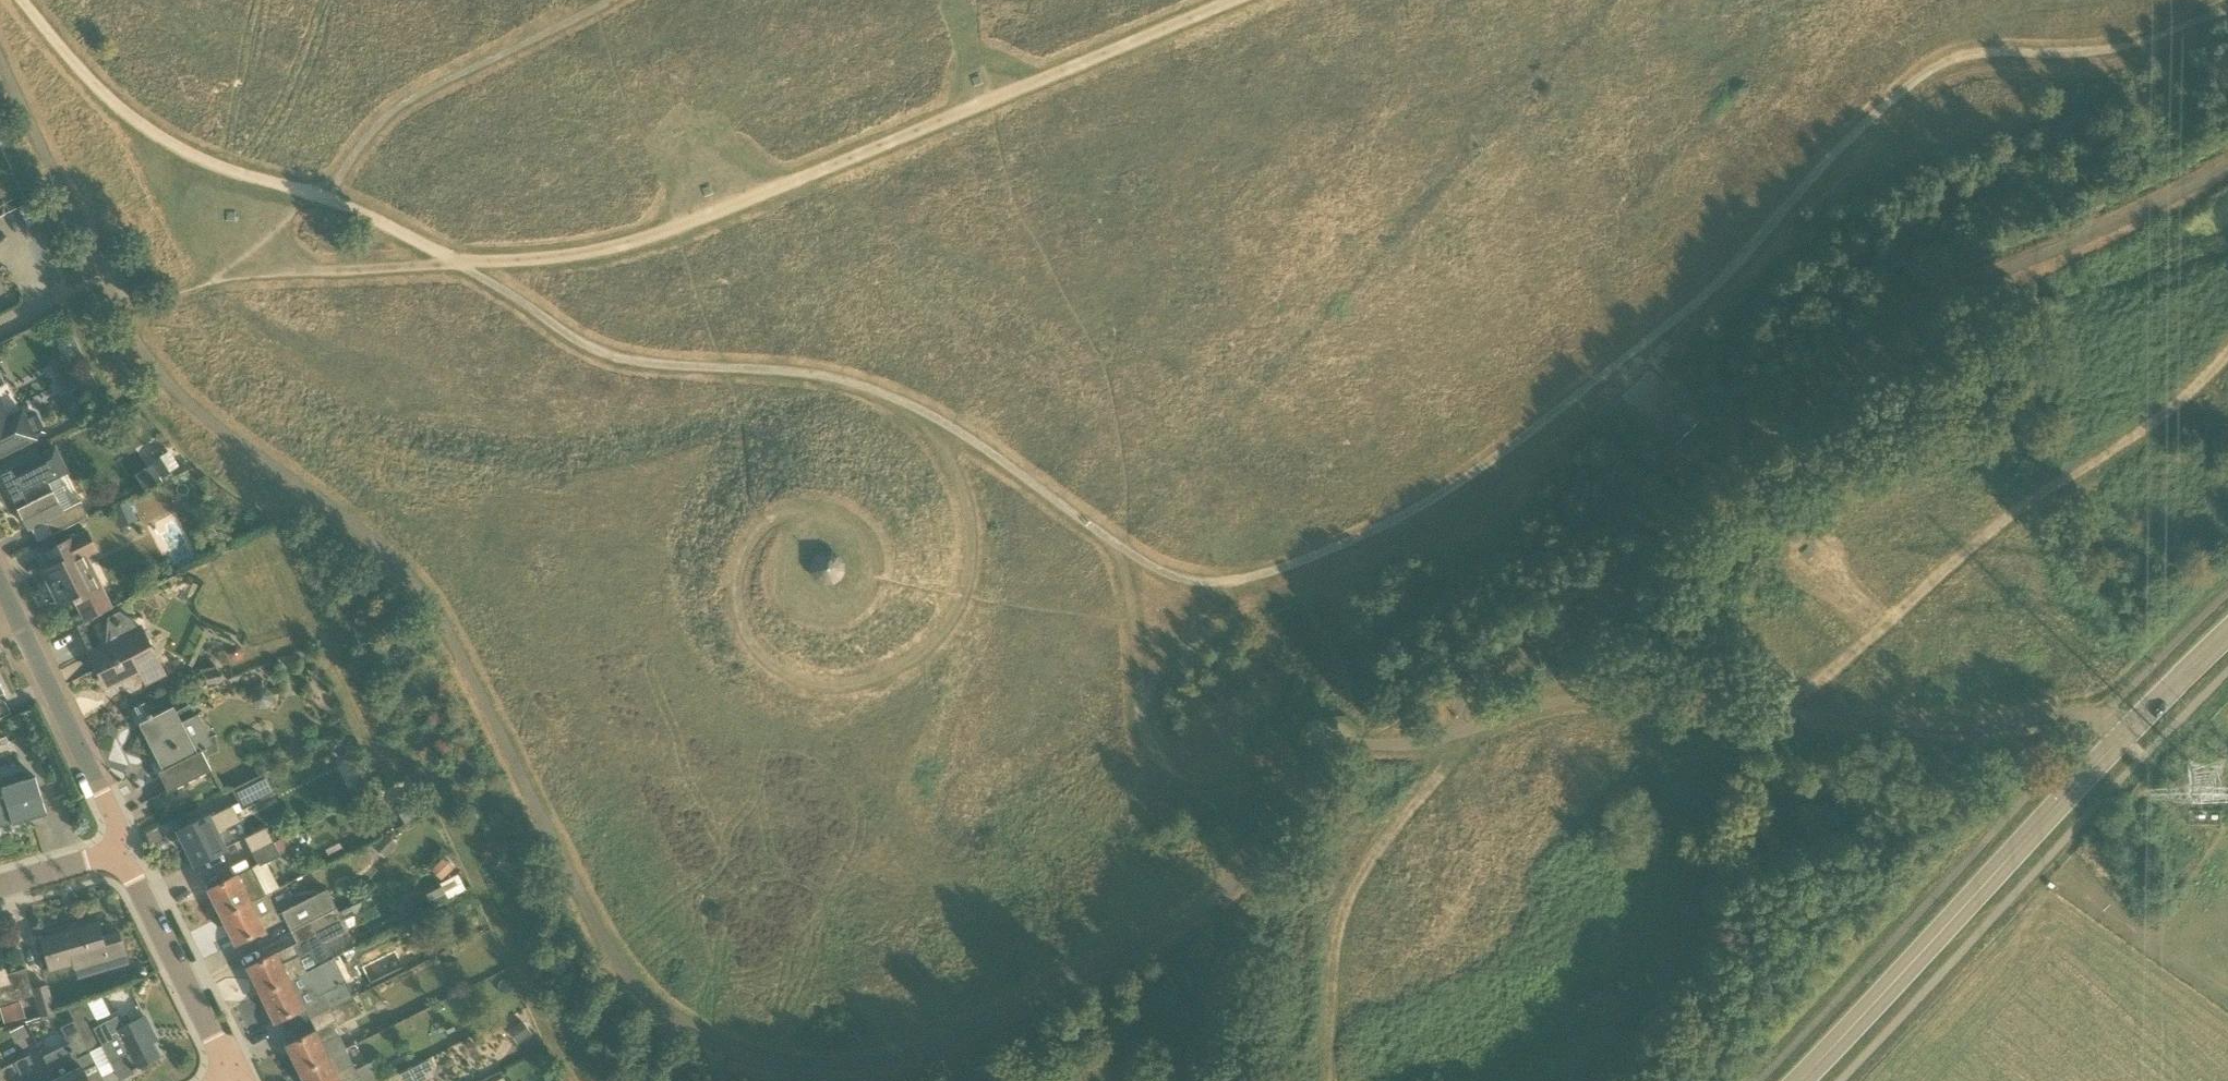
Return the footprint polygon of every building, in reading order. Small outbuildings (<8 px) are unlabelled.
[(24,418),(7,426),(0,412),(0,454),(33,437),(46,431),(36,412),(24,418)] [(66,468),(56,448),(0,475),(0,487),(7,502),(14,499),(28,528),(44,520),(52,535),(90,516),(82,500),(64,509),(50,481),(61,476),(68,472),(66,468)] [(160,479),(180,466),(171,450),(150,463),(160,479)] [(120,527),(138,520),(129,501),(112,509),(120,527)] [(112,607),(87,557),(99,551),(89,530),(41,553),(49,568),(43,571),(61,606),(74,599),(76,602),(77,602),(86,620),(102,612),(112,607)] [(141,624),(137,626),(134,620),(120,610),(109,616),(107,643),(90,652),(107,686),(141,668),(147,680),(165,670),(141,624)] [(230,647),(228,652),(231,658),(237,661),(243,658),(244,652),(243,646),(236,644),(230,647)] [(212,769),(206,757),(203,750),(214,744),(198,713),(196,715),(190,704),(176,711),(174,707),(142,724),(155,750),(160,747),(162,752),(162,753),(164,757),(165,757),(169,767),(159,772),(169,791),(212,769)] [(233,789),(239,802),(242,809),(255,803),(275,793),(269,781),(265,773),(233,789)] [(36,777),(1,788),(2,788),(0,789),(0,822),(11,818),(13,823),(47,812),(36,777)] [(395,807),(405,823),(422,813),(412,797),(395,807)] [(433,809),(428,800),(419,805),(424,814),(433,809)] [(218,832),(241,821),(233,804),(209,816),(209,815),(179,830),(180,831),(183,836),(196,862),(195,862),(196,864),(226,850),(218,832)] [(252,852),(274,841),(267,827),(245,838),(252,852)] [(387,832),(374,846),(386,857),(399,844),(387,832)] [(252,852),(259,865),(280,855),(280,854),(292,848),(286,836),(274,842),(274,841),(252,852)] [(443,857),(432,869),(443,880),(455,868),(454,867),(459,861),(450,852),(445,858),(443,857)] [(268,892),(260,878),(255,866),(209,889),(222,915),(268,892)] [(427,895),(433,907),(466,889),(458,874),(444,882),(443,888),(427,895)] [(291,929),(336,906),(327,889),(282,911),(291,929)] [(282,920),(276,908),(268,892),(222,915),(236,944),(266,929),(265,928),(282,920)] [(299,956),(300,956),(349,931),(336,906),(291,929),(298,943),(295,945),(277,953),(277,952),(248,967),(262,994),(307,972),(299,956)] [(76,973),(106,965),(127,958),(119,931),(102,936),(98,922),(80,928),(81,930),(72,932),(71,930),(42,938),(52,970),(74,964),(76,973)] [(27,967),(7,972),(0,950),(0,1004),(15,1000),(35,994),(33,989),(27,967)] [(318,994),(315,987),(307,972),(262,994),(275,1022),(305,1007),(321,999),(318,994)] [(355,996),(354,995),(347,981),(346,980),(323,992),(331,1008),(355,996)] [(33,989),(35,994),(42,1019),(43,1019),(44,1021),(56,1017),(54,1013),(56,1013),(48,984),(33,989)] [(323,992),(318,994),(321,999),(305,1007),(311,1018),(331,1008),(323,992)] [(339,1024),(363,1012),(355,996),(331,1008),(339,1024)] [(21,1000),(0,1007),(5,1023),(26,1017),(21,1000)] [(146,1016),(124,1027),(118,1016),(100,1024),(88,1001),(68,1008),(75,1020),(91,1053),(105,1046),(121,1079),(140,1070),(138,1067),(161,1056),(148,1032),(153,1030),(146,1016)] [(524,1019),(509,1030),(518,1043),(533,1032),(524,1019)] [(91,1053),(75,1020),(61,1027),(66,1037),(70,1044),(45,1056),(56,1080),(57,1080),(90,1080),(79,1058),(91,1053)] [(340,1035),(334,1022),(333,1021),(287,1045),(301,1073),(347,1049),(340,1035)] [(354,1065),(347,1049),(301,1073),(305,1080),(379,1080),(389,1076),(379,1058),(357,1069),(354,1065)] [(30,1056),(3,1069),(9,1080),(43,1080),(30,1056)] [(434,1075),(437,1066),(432,1056),(389,1077),(389,1076),(379,1080),(423,1080),(434,1075)] [(3,1069),(0,1064),(0,1080),(9,1080),(3,1069)] [(501,1072),(487,1080),(507,1080),(501,1072)]
